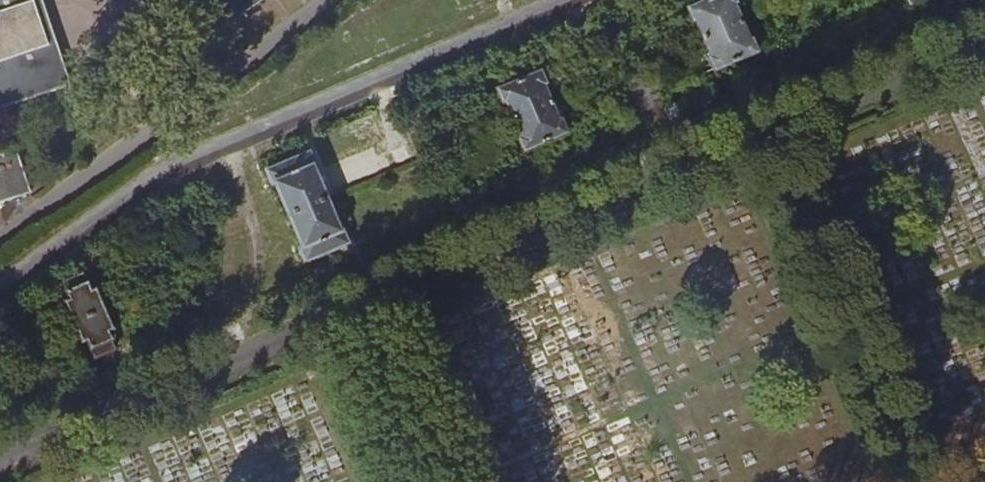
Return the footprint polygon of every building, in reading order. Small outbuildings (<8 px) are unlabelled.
[(72,84),(42,0),(0,0),(0,110),(72,84)] [(241,9),(253,0),(235,0),(241,9)] [(731,3),(735,0),(700,0),(683,7),(689,22),(693,20),(708,55),(705,56),(710,70),(756,51),(751,37),(747,39),(731,3)] [(559,115),(554,117),(540,83),(546,81),(541,69),(495,90),(500,101),(505,99),(520,133),(515,135),(521,151),(566,131),(559,115)] [(385,171),(402,220),(414,215),(419,228),(434,221),(422,191),(428,189),(393,103),(376,110),(391,147),(366,155),(373,174),(385,171)] [(273,179),(299,244),(295,246),(303,263),(346,245),(339,227),(334,229),(308,165),(312,163),(305,145),(262,163),(269,181),(273,179)] [(34,192),(16,147),(0,153),(0,204),(34,192)] [(95,285),(91,287),(84,269),(62,277),(69,296),(63,299),(81,342),(87,339),(95,357),(116,348),(109,331),(113,329),(95,285)]
